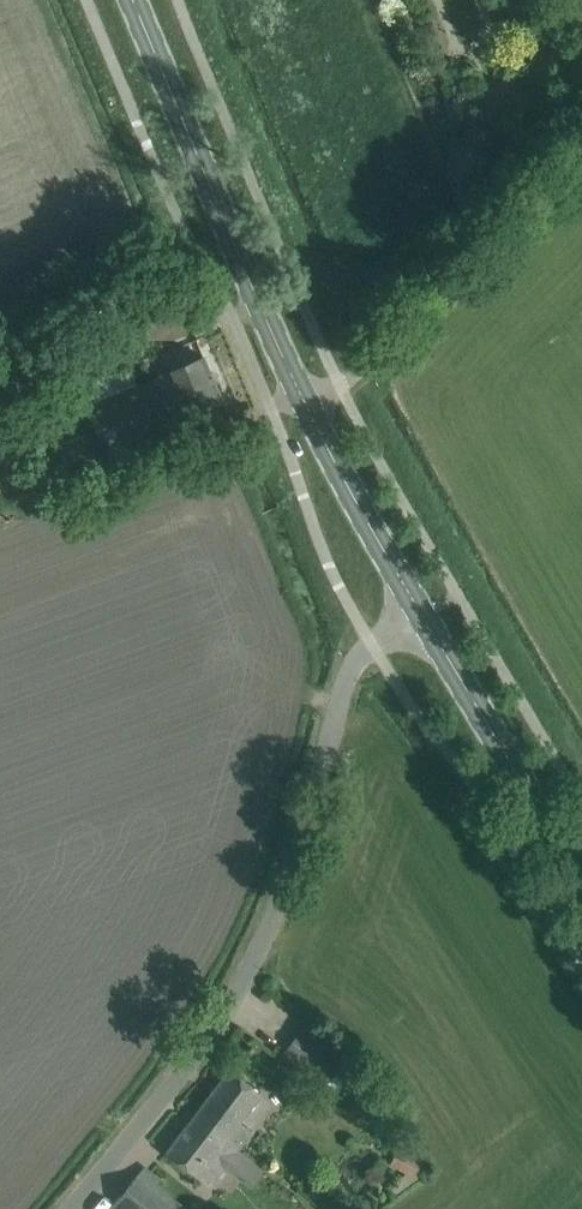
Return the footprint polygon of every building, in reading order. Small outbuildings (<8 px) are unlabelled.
[(181,365),(85,406),(104,450),(222,400),(203,356),(181,365)] [(128,364),(79,385),(86,403),(136,382),(128,364)] [(85,406),(40,425),(59,469),(104,450),(85,406)] [(309,1018),(284,1051),(327,1083),(341,1062),(352,1048),(309,1018)] [(229,1070),(197,1112),(217,1127),(212,1133),(222,1141),(224,1139),(237,1149),(250,1132),(238,1122),(259,1094),(229,1070)] [(197,1112),(167,1153),(186,1167),(197,1176),(197,1175),(210,1185),(225,1165),(253,1186),(265,1170),(237,1149),(224,1139),(222,1141),(212,1133),(217,1127),(197,1112)] [(154,1192),(136,1176),(111,1205),(116,1208),(175,1208),(154,1192)]
